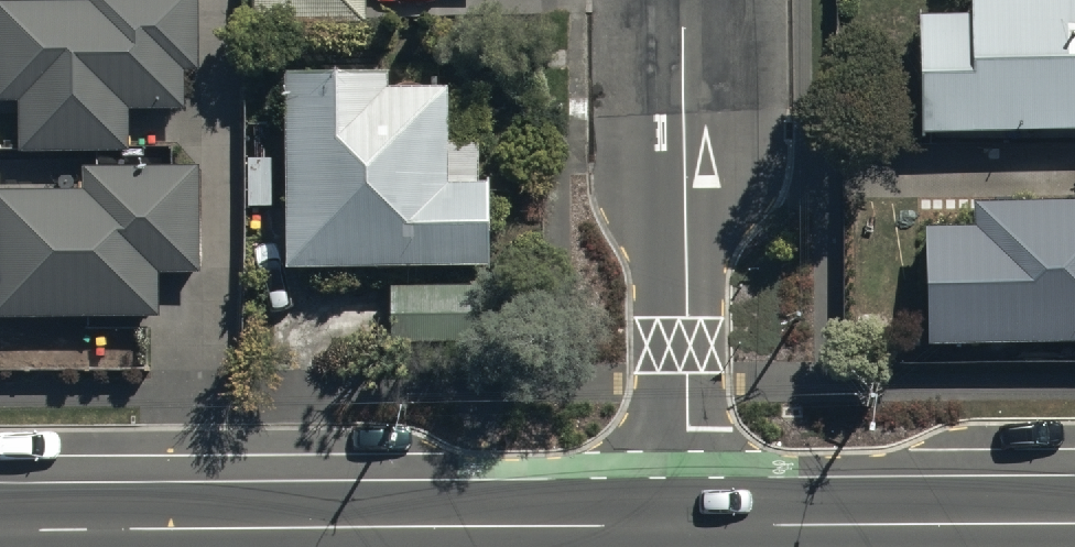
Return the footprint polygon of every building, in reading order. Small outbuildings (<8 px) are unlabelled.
[(0,0),(0,99),(17,99),(18,149),(129,147),(129,108),(184,107),(184,69),(199,69),(198,0),(41,0),(0,0)] [(253,17),(364,17),(364,0),(253,0),(253,17)] [(968,10),(918,11),(920,131),(1074,128),(1074,0),(967,0),(968,10)] [(388,60),(280,61),(282,263),(490,261),(489,177),(475,177),(475,135),(444,135),(444,82),(388,82),(388,60)] [(0,190),(0,314),(158,313),(157,272),(200,272),(199,163),(82,164),(82,189),(0,190)] [(922,336),(1074,334),(1074,194),(970,195),(970,218),(921,219),(922,336)] [(482,276),(385,277),(386,342),(484,340),(482,276)]
